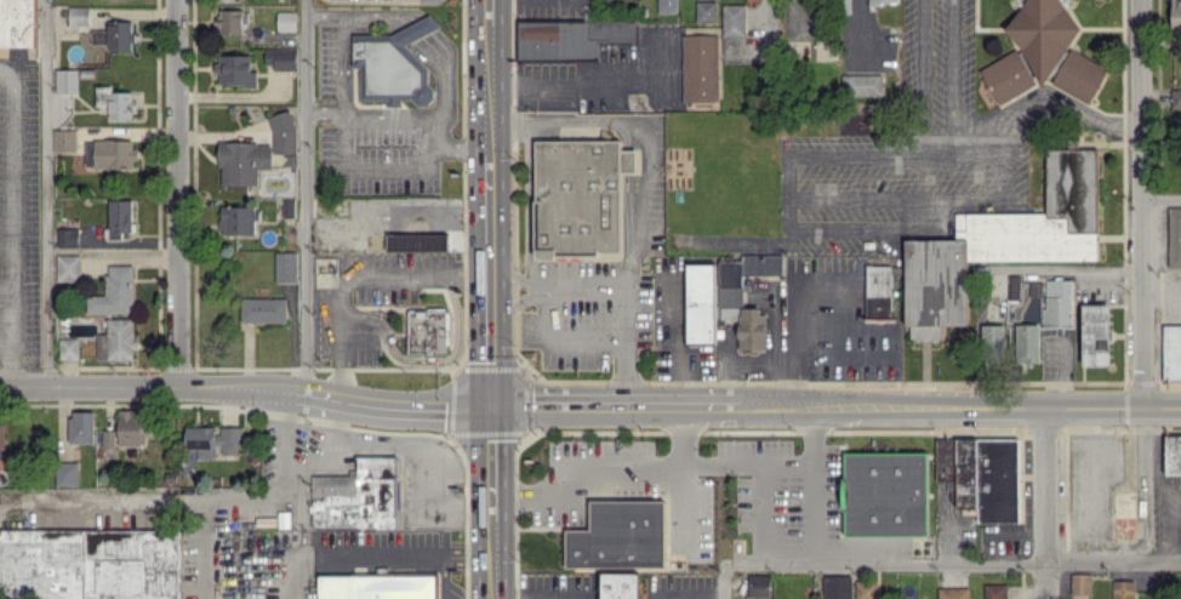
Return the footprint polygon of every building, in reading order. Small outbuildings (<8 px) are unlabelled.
[(30,46),(0,46),(0,0),(30,0),(30,46)] [(658,12),(677,13),(677,0),(658,0),(658,12)] [(1107,72),(1098,67),(1096,63),(1068,47),(1080,27),(1061,0),(1024,0),(1006,30),(1017,46),(1022,49),(1036,71),(1041,74),(1045,79),(1088,104),(1107,72)] [(1171,26),(1180,26),(1180,0),(1171,0),(1171,26)] [(717,1),(696,1),(696,22),(716,22),(717,1)] [(723,36),(745,36),(745,4),(723,4),(723,36)] [(89,7),(69,6),(69,24),(89,25),(89,7)] [(242,33),(243,10),(218,9),(218,33),(242,33)] [(277,30),(296,31),(296,11),(277,11),(277,30)] [(352,34),(352,68),(360,68),(360,100),(384,100),(387,106),(402,106),(402,103),(429,103),(434,100),(434,92),(409,42),(439,28),(432,14),(389,34),(352,34)] [(109,50),(133,50),(132,20),(108,21),(109,50)] [(519,58),(599,58),(598,42),(635,42),(635,20),(518,21),(519,58)] [(107,44),(107,30),(91,30),(91,44),(107,44)] [(683,101),(719,101),(718,34),(682,34),(683,101)] [(265,47),(265,70),(297,69),(297,47),(265,47)] [(980,69),(998,104),(1035,85),(1026,67),(1022,69),(1013,52),(980,69)] [(256,86),(256,71),(251,71),(251,54),(217,55),(217,73),(219,73),(220,86),(256,86)] [(78,69),(56,69),(56,92),(78,92),(78,69)] [(883,95),(882,74),(842,75),(842,96),(883,95)] [(109,119),(134,118),(133,91),(111,92),(111,86),(96,86),(96,106),(108,105),(109,119)] [(1171,88),(1171,108),(1180,108),(1180,89),(1171,88)] [(220,142),(219,184),(257,185),(258,168),(272,168),(272,153),(294,153),(295,114),(271,113),(271,143),(220,142)] [(53,152),(76,152),(77,129),(53,129),(53,152)] [(133,169),(134,154),(132,153),(132,141),(87,139),(86,167),(133,169)] [(622,254),(621,172),(636,172),(636,150),(620,150),(620,139),(534,140),(535,255),(622,254)] [(1096,260),(1096,149),(1046,149),(1046,212),(955,213),(955,239),(906,239),(906,340),(941,339),(941,325),(968,325),(968,261),(1096,260)] [(131,232),(132,200),(110,200),(109,227),(104,227),(104,238),(122,238),(122,232),(131,232)] [(257,232),(257,206),(220,207),(220,233),(257,232)] [(1169,207),(1168,267),(1180,267),(1180,207),(1169,207)] [(56,228),(57,247),(79,246),(79,227),(56,228)] [(386,234),(386,251),(447,250),(447,233),(386,234)] [(275,252),(276,281),(298,281),(297,251),(275,252)] [(81,255),(57,255),(56,280),(80,281),(81,255)] [(782,255),(742,255),(742,260),(719,260),(719,319),(741,319),(741,274),(782,274),(782,255)] [(686,343),(715,342),(714,263),(685,263),(686,343)] [(133,265),(106,265),(106,295),(87,295),(87,313),(133,313),(133,265)] [(891,265),(865,265),(864,317),(890,318),(891,265)] [(1020,275),(1008,275),(1008,300),(1020,299),(1020,275)] [(1042,327),(1072,326),(1071,279),(1041,279),(1042,327)] [(286,298),(241,297),(240,321),(286,322),(286,298)] [(1109,365),(1110,304),(1082,304),(1081,365),(1109,365)] [(765,307),(739,307),(739,348),(765,349),(765,307)] [(446,353),(446,309),(408,309),(408,353),(446,353)] [(97,359),(133,359),(133,318),(107,318),(107,333),(97,333),(97,359)] [(1039,323),(1016,324),(1016,362),(1039,362),(1039,323)] [(981,324),(981,357),(1002,357),(1002,324),(981,324)] [(1180,380),(1180,324),(1163,324),(1163,380),(1180,380)] [(59,338),(60,359),(79,358),(78,337),(59,338)] [(70,443),(95,442),(94,410),(70,411),(70,443)] [(118,415),(118,445),(144,445),(144,414),(118,415)] [(241,426),(218,426),(186,426),(186,449),(199,449),(198,458),(218,459),(218,454),(240,454),(241,426)] [(103,448),(115,448),(115,429),(103,430),(103,448)] [(1180,475),(1180,434),(1164,435),(1165,475),(1180,475)] [(936,481),(956,481),(957,514),(977,514),(977,522),(1019,522),(1018,438),(936,439),(936,481)] [(843,535),(927,534),(926,452),(843,452),(843,535)] [(312,527),(398,527),(398,455),(356,455),(356,474),(312,474),(312,527)] [(78,461),(56,462),(56,486),(78,485),(78,461)] [(590,500),(590,529),(565,529),(565,567),(664,567),(664,500),(590,500)] [(0,529),(0,595),(8,598),(179,598),(180,530),(0,529)] [(639,573),(602,572),(601,598),(638,598),(639,573)] [(1070,594),(1091,595),(1091,573),(1071,573),(1070,594)] [(769,597),(769,574),(748,574),(747,597),(769,597)] [(824,574),(824,598),(851,598),(852,575),(824,574)] [(437,575),(318,575),(318,598),(437,598),(437,575)] [(1135,579),(1112,579),(1112,598),(1135,598),(1135,579)] [(984,584),(984,598),(1006,598),(1006,583),(984,584)] [(969,587),(938,587),(938,598),(969,598),(969,587)]
